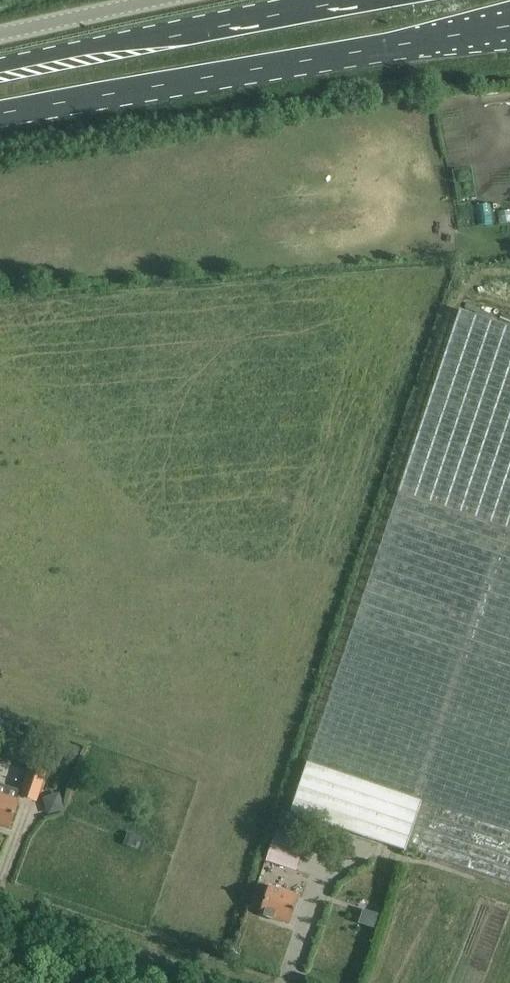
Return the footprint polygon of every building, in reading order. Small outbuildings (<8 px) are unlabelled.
[(398,494),(290,813),(404,852),(405,848),(509,883),(509,324),(461,307),(398,494)] [(9,830),(15,811),(20,796),(36,802),(46,773),(29,768),(21,792),(0,785),(0,827),(9,830)] [(296,871),(302,853),(271,844),(265,862),(296,871)] [(250,908),(262,912),(260,915),(289,925),(298,897),(270,887),(270,888),(258,884),(250,908)]
